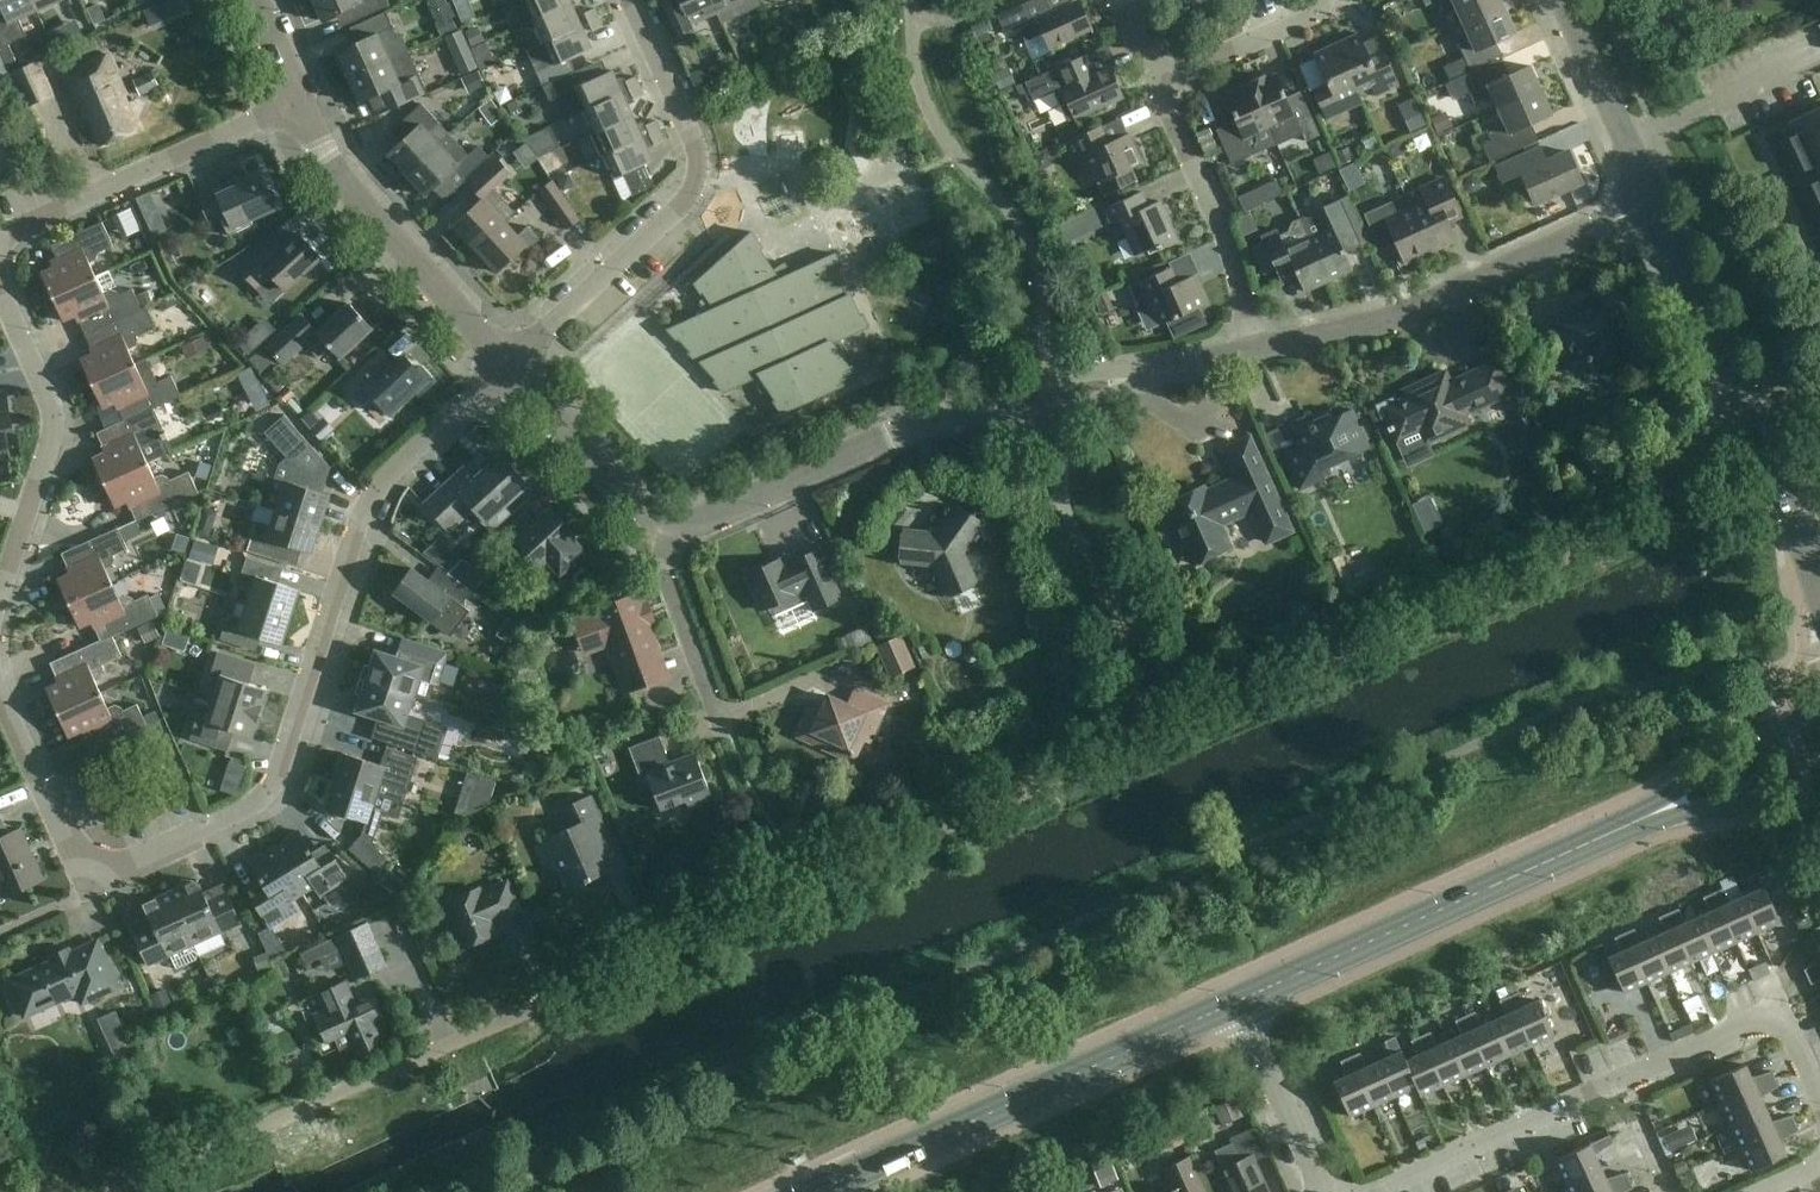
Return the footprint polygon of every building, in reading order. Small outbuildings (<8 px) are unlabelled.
[(37,10),(32,0),(0,0),(0,5),(6,19),(0,22),(0,40),(3,48),(27,37),(19,19),(37,10)] [(60,0),(32,0),(37,10),(60,0)] [(383,8),(390,5),(388,0),(310,0),(307,1),(316,20),(321,17),(322,20),(351,7),(357,20),(383,8)] [(534,20),(571,3),(570,0),(520,0),(527,14),(531,12),(534,20)] [(680,42),(696,35),(691,24),(717,13),(711,0),(661,0),(680,42)] [(748,11),(763,5),(761,0),(711,0),(717,13),(721,23),(748,11)] [(1020,29),(1025,42),(1042,34),(1049,48),(1092,29),(1079,0),(1078,0),(1052,12),(1047,0),(1037,0),(998,18),(1006,35),(1020,29)] [(1502,5),(1500,0),(1439,0),(1443,9),(1448,11),(1456,7),(1463,23),(1502,5)] [(571,3),(534,20),(538,28),(534,30),(540,43),(540,44),(581,25),(571,3)] [(1515,33),(1502,5),(1463,23),(1470,38),(1458,43),(1470,70),(1502,55),(1496,42),(1515,33)] [(588,22),(599,17),(594,8),(584,13),(588,22)] [(336,51),(348,77),(389,60),(383,46),(398,39),(386,12),(359,24),(366,38),(336,51)] [(599,17),(588,22),(593,31),(603,27),(599,17)] [(575,71),(570,58),(592,48),(581,25),(540,44),(540,43),(527,49),(537,73),(543,86),(575,71)] [(457,38),(465,69),(495,61),(487,30),(457,38)] [(1336,43),(1358,92),(1371,86),(1376,96),(1400,85),(1387,58),(1373,64),(1359,33),(1336,43)] [(1358,92),(1336,43),(1314,54),(1328,85),(1313,91),(1326,119),(1363,102),(1358,92)] [(452,46),(418,60),(429,86),(463,72),(452,46)] [(409,51),(389,60),(348,77),(359,102),(366,99),(374,117),(428,92),(409,51)] [(77,108),(84,105),(102,145),(134,131),(129,120),(133,118),(124,96),(126,95),(108,54),(62,74),(77,108)] [(1068,121),(1074,118),(1075,119),(1123,97),(1109,65),(1094,72),(1086,55),(1016,86),(1019,92),(1023,93),(1029,90),(1034,101),(1055,91),(1068,121)] [(11,73),(27,107),(52,95),(36,61),(11,73)] [(1499,109),(1540,90),(1529,65),(1500,79),(1492,62),(1449,81),(1456,99),(1469,93),(1474,104),(1493,95),(1499,109)] [(581,111),(581,112),(640,85),(636,76),(618,84),(612,70),(589,81),(583,68),(575,71),(543,86),(549,100),(561,95),(571,116),(581,111)] [(481,72),(470,79),(484,98),(494,91),(481,72)] [(1249,82),(1270,127),(1277,144),(1302,133),(1306,141),(1320,135),(1304,99),(1290,105),(1276,74),(1266,78),(1265,76),(1249,82)] [(139,93),(155,87),(150,75),(134,81),(139,93)] [(1277,144),(1270,127),(1249,82),(1234,89),(1235,92),(1225,97),(1239,128),(1219,137),(1232,164),(1277,144)] [(592,124),(595,132),(632,115),(627,102),(644,95),(640,85),(581,112),(588,126),(592,124)] [(1551,115),(1540,90),(1499,109),(1504,122),(1486,130),(1491,141),(1482,145),(1490,162),(1529,144),(1522,128),(1551,115)] [(388,161),(402,177),(449,134),(422,103),(400,123),(410,133),(388,154),(389,156),(388,161)] [(1793,124),(1795,128),(1786,133),(1788,137),(1785,139),(1787,143),(1784,145),(1819,223),(1819,111),(1793,124)] [(595,142),(601,156),(660,130),(656,120),(638,128),(632,115),(595,132),(599,140),(595,142)] [(1136,181),(1131,168),(1142,162),(1129,134),(1103,145),(1096,129),(1101,127),(1101,125),(1067,140),(1081,171),(1092,166),(1104,195),(1136,181)] [(660,130),(601,156),(608,170),(612,168),(615,176),(611,178),(611,179),(653,160),(646,146),(653,143),(653,144),(654,143),(655,145),(665,140),(660,130)] [(419,194),(424,193),(425,195),(454,169),(464,179),(489,156),(479,146),(469,155),(449,134),(402,177),(419,194)] [(1558,193),(1582,182),(1581,181),(1577,183),(1564,154),(1568,153),(1568,151),(1536,165),(1530,152),(1497,167),(1503,181),(1521,173),(1535,204),(1536,203),(1535,199),(1557,189),(1558,193)] [(453,225),(475,249),(505,221),(515,211),(494,189),(511,173),(499,160),(470,187),(482,199),(453,225)] [(230,182),(198,196),(210,223),(221,218),(229,235),(253,224),(251,219),(276,208),(274,205),(278,203),(272,190),(268,191),(261,175),(232,187),(230,182)] [(1411,207),(1430,251),(1456,240),(1444,213),(1457,208),(1459,213),(1460,213),(1444,178),(1423,188),(1428,199),(1411,207)] [(552,181),(540,190),(567,229),(580,219),(552,181)] [(1249,209),(1290,202),(1286,183),(1246,190),(1249,209)] [(1105,208),(1112,223),(1120,220),(1136,255),(1156,246),(1158,250),(1178,241),(1160,201),(1148,206),(1141,192),(1105,208)] [(1303,216),(1300,218),(1328,281),(1353,270),(1344,251),(1368,240),(1348,196),(1324,207),(1327,214),(1317,218),(1303,216)] [(132,201),(110,212),(126,245),(148,234),(132,201)] [(1430,251),(1411,207),(1397,213),(1392,201),(1364,214),(1380,249),(1381,248),(1378,243),(1392,237),(1405,263),(1430,251)] [(1260,236),(1276,271),(1280,280),(1296,273),(1304,291),(1328,281),(1300,218),(1293,221),(1289,231),(1279,235),(1276,229),(1260,236)] [(51,296),(52,297),(96,277),(96,276),(95,276),(89,262),(96,259),(99,253),(100,252),(113,246),(102,221),(50,245),(50,246),(51,246),(57,259),(51,261),(54,267),(41,273),(52,296),(51,296)] [(505,221),(475,249),(497,273),(526,246),(528,249),(540,238),(528,226),(518,236),(505,221)] [(751,231),(694,283),(701,293),(703,291),(707,296),(699,301),(706,311),(667,329),(724,392),(752,379),(761,393),(768,388),(776,400),(774,402),(781,413),(859,378),(852,366),(849,368),(841,355),(848,351),(840,339),(868,326),(835,253),(792,273),(785,262),(773,270),(759,250),(762,247),(751,231)] [(238,268),(249,279),(258,289),(273,276),(285,289),(320,257),(298,233),(279,251),(269,240),(238,268)] [(104,286),(119,281),(113,265),(99,270),(104,286)] [(1205,323),(1198,308),(1206,304),(1193,275),(1178,282),(1171,267),(1140,281),(1160,324),(1168,321),(1175,337),(1205,323)] [(79,321),(85,334),(141,309),(141,308),(132,288),(118,295),(117,291),(110,289),(103,292),(96,278),(97,278),(96,277),(52,297),(52,298),(53,298),(63,321),(75,315),(78,321),(79,321)] [(192,290),(207,305),(216,296),(201,281),(192,290)] [(1095,297),(1103,314),(1112,310),(1104,293),(1095,297)] [(164,310),(176,305),(172,295),(159,301),(164,310)] [(1598,372),(1639,354),(1618,308),(1612,311),(1608,313),(1604,311),(1602,307),(1599,301),(1554,322),(1573,362),(1574,362),(1585,357),(1587,358),(1586,360),(1589,361),(1590,359),(1593,360),(1598,371),(1598,372)] [(266,347),(282,364),(306,342),(319,355),(329,346),(340,358),(372,328),(350,303),(318,332),(302,315),(266,347)] [(91,383),(91,384),(135,364),(135,363),(128,349),(136,346),(138,339),(137,336),(156,327),(146,306),(141,308),(141,309),(85,334),(91,348),(90,348),(93,354),(81,359),(91,383)] [(211,346),(205,334),(181,345),(187,358),(211,346)] [(378,355),(344,385),(360,403),(371,393),(390,414),(416,391),(419,394),(434,381),(420,366),(417,369),(405,356),(388,371),(377,358),(379,356),(378,355)] [(135,364),(91,384),(92,385),(102,408),(114,402),(117,408),(118,408),(124,421),(154,408),(181,396),(171,375),(157,381),(147,357),(135,363),(135,364)] [(1497,361),(1462,376),(1461,377),(1461,378),(1460,378),(1460,379),(1460,380),(1450,385),(1444,373),(1446,372),(1446,371),(1403,390),(1404,391),(1406,390),(1408,396),(1395,402),(1393,398),(1376,405),(1382,418),(1386,416),(1390,425),(1387,427),(1389,431),(1392,429),(1408,465),(1434,453),(1429,441),(1469,423),(1469,421),(1467,422),(1463,415),(1512,393),(1497,361)] [(8,448),(5,428),(12,426),(6,392),(0,393),(0,451),(8,448)] [(103,482),(103,483),(148,463),(148,462),(173,450),(154,408),(124,421),(97,433),(103,447),(102,447),(105,453),(93,458),(103,481),(103,482)] [(1283,451),(1300,488),(1324,478),(1321,470),(1369,448),(1352,409),(1333,418),(1330,410),(1292,427),(1286,414),(1284,415),(1298,444),(1283,451)] [(1204,488),(1166,505),(1178,532),(1183,530),(1198,561),(1230,546),(1220,524),(1243,514),(1243,512),(1252,508),(1267,542),(1292,531),(1249,438),(1225,449),(1238,477),(1206,492),(1204,488)] [(274,481),(284,484),(275,510),(321,525),(330,495),(316,491),(321,477),(331,468),(306,440),(280,463),(274,481)] [(511,513),(504,505),(527,483),(518,472),(512,465),(511,465),(502,455),(486,470),(482,466),(472,475),(466,468),(425,505),(448,530),(472,507),(493,529),(511,513)] [(207,479),(211,465),(202,462),(198,476),(207,479)] [(148,464),(148,463),(103,483),(104,484),(115,507),(127,501),(130,507),(137,521),(198,493),(189,472),(170,480),(168,477),(162,475),(154,478),(148,464)] [(932,532),(905,529),(901,535),(899,557),(902,563),(933,566),(947,595),(953,596),(973,586),(977,581),(964,552),(982,526),(980,520),(962,507),(955,506),(940,528),(940,529),(939,531),(934,533),(932,532)] [(584,552),(570,536),(574,533),(552,509),(533,527),(521,515),(495,539),(506,552),(517,542),(539,566),(548,557),(561,571),(559,572),(560,574),(584,552)] [(312,552),(321,525),(275,510),(270,526),(257,521),(247,551),(275,559),(280,542),(312,552)] [(67,602),(68,603),(112,583),(112,582),(111,582),(105,569),(113,565),(115,558),(114,555),(128,549),(118,528),(62,553),(68,568),(67,568),(70,574),(58,579),(68,602),(67,602)] [(190,536),(177,532),(171,548),(184,552),(190,536)] [(750,572),(746,574),(763,610),(795,595),(796,599),(800,601),(803,601),(809,598),(814,610),(841,598),(819,549),(792,561),(794,566),(784,570),(779,559),(777,560),(780,567),(773,570),(770,563),(763,567),(760,565),(750,569),(750,572)] [(1342,553),(1323,562),(1343,604),(1374,589),(1365,571),(1353,577),(1342,553)] [(252,586),(247,603),(291,617),(300,590),(269,580),(274,566),(247,557),(239,582),(252,586)] [(453,577),(471,591),(481,577),(463,564),(453,577)] [(471,591),(453,577),(447,573),(437,586),(412,568),(394,593),(450,635),(468,610),(461,604),(471,591)] [(113,584),(112,583),(68,603),(69,605),(69,604),(79,627),(92,622),(94,628),(95,627),(101,640),(101,641),(112,636),(113,636),(158,616),(148,594),(134,601),(131,593),(119,598),(113,585),(113,584)] [(626,691),(662,678),(667,676),(637,594),(596,609),(597,612),(573,621),(582,645),(606,636),(626,691)] [(282,644),(291,617),(247,603),(242,619),(228,614),(220,639),(247,648),(252,634),(282,644)] [(57,712),(57,713),(101,693),(101,692),(100,692),(94,678),(106,673),(103,665),(122,656),(113,636),(112,636),(101,641),(101,640),(51,663),(57,677),(56,677),(59,683),(47,689),(57,712)] [(915,666),(901,636),(879,645),(892,676),(915,666)] [(448,652),(414,641),(404,638),(398,657),(376,650),(370,666),(365,665),(360,679),(413,696),(414,695),(430,700),(435,683),(437,683),(448,652)] [(213,698),(260,713),(268,689),(249,683),(256,664),(218,652),(210,675),(220,678),(213,698)] [(413,696),(360,679),(356,693),(361,695),(356,711),(388,721),(382,741),(438,759),(448,727),(408,714),(413,696)] [(875,733),(888,704),(855,688),(848,704),(841,701),(829,696),(822,712),(812,707),(803,727),(808,729),(810,736),(808,741),(828,750),(839,755),(846,752),(846,753),(848,752),(848,754),(850,755),(852,754),(853,752),(852,750),(854,750),(861,747),(863,741),(864,741),(864,740),(870,743),(874,733),(875,733)] [(102,694),(101,693),(57,713),(58,714),(68,737),(80,731),(83,737),(84,737),(91,751),(147,725),(137,704),(123,710),(122,707),(115,705),(108,708),(101,694),(102,694)] [(252,737),(260,713),(213,698),(207,718),(197,715),(190,738),(228,750),(234,731),(252,737)] [(647,773),(660,809),(686,800),(688,807),(712,798),(696,753),(670,763),(660,736),(629,747),(640,776),(647,773)] [(343,752),(334,780),(404,803),(408,791),(418,757),(387,747),(381,765),(343,752)] [(400,818),(404,803),(334,780),(325,808),(366,821),(362,835),(349,849),(374,871),(386,857),(373,844),(383,813),(400,818)] [(569,828),(545,839),(568,890),(591,880),(590,879),(607,871),(592,836),(606,830),(591,795),(561,809),(569,828)] [(44,879),(21,829),(0,838),(0,891),(3,898),(44,879)] [(274,846),(303,892),(315,885),(321,896),(348,880),(324,840),(323,841),(330,852),(317,860),(299,831),(297,832),(298,832),(289,837),(288,842),(288,841),(276,848),(275,845),(274,846)] [(261,879),(248,887),(246,888),(270,927),(297,911),(291,900),(303,892),(274,846),(273,846),(275,849),(264,856),(259,855),(251,860),(250,861),(261,879)] [(1755,892),(1742,898),(1758,933),(1781,923),(1759,873),(1748,878),(1755,892)] [(171,890),(170,891),(194,944),(195,944),(194,941),(219,930),(220,932),(241,923),(223,883),(222,884),(226,892),(214,898),(213,896),(211,893),(206,891),(204,893),(200,884),(193,882),(172,892),(171,890)] [(465,946),(465,947),(498,932),(492,918),(498,915),(499,918),(519,909),(507,882),(481,893),(479,889),(446,903),(457,928),(460,927),(468,944),(465,946)] [(380,886),(355,900),(365,917),(390,902),(380,886)] [(1714,894),(1736,943),(1758,933),(1742,898),(1730,903),(1724,889),(1714,894)] [(194,944),(170,891),(170,892),(149,902),(146,909),(150,917),(147,918),(145,923),(147,926),(146,926),(147,928),(135,933),(131,924),(130,925),(148,965),(169,955),(168,953),(193,942),(194,944)] [(1711,912),(1698,918),(1714,953),(1736,943),(1714,894),(1704,898),(1711,912)] [(294,949),(329,929),(316,908),(282,928),(294,949)] [(1686,923),(1679,909),(1670,914),(1692,963),(1714,953),(1698,918),(1686,923)] [(1666,932),(1654,938),(1670,973),(1692,963),(1670,914),(1660,918),(1666,932)] [(368,923),(300,953),(305,964),(341,948),(355,979),(386,964),(368,923)] [(1635,929),(1625,934),(1648,983),(1670,973),(1654,938),(1642,943),(1635,929)] [(1625,934),(1616,938),(1622,952),(1609,958),(1625,993),(1648,983),(1625,934)] [(83,1003),(118,987),(114,978),(116,976),(104,949),(102,950),(97,941),(70,953),(69,949),(52,956),(53,960),(8,981),(12,988),(7,990),(17,1012),(52,996),(55,1003),(78,992),(83,1003)] [(1819,972),(1819,961),(1805,970),(1808,978),(1819,972)] [(1808,978),(1812,985),(1819,983),(1819,972),(1808,978)] [(372,1021),(377,1019),(380,1017),(370,994),(356,1000),(347,979),(318,992),(325,1008),(314,1012),(315,1016),(326,1041),(335,1038),(342,1053),(357,1046),(360,1055),(382,1045),(372,1021)] [(1505,986),(1532,1046),(1555,1035),(1539,1001),(1527,1006),(1515,981),(1505,986)] [(1507,1015),(1495,1021),(1510,1056),(1532,1046),(1505,986),(1497,990),(1501,1001),(1500,1001),(1507,1015)] [(1488,1066),(1510,1056),(1495,1021),(1482,1027),(1476,1012),(1466,1017),(1488,1066)] [(1463,1035),(1450,1041),(1466,1076),(1488,1066),(1466,1017),(1456,1021),(1463,1035)] [(1450,1041),(1438,1047),(1432,1032),(1422,1037),(1444,1086),(1466,1076),(1450,1041)] [(1396,1097),(1417,1087),(1418,1087),(1406,1061),(1407,1061),(1396,1037),(1386,1042),(1392,1056),(1380,1062),(1396,1097)] [(1418,1055),(1407,1061),(1406,1061),(1418,1087),(1417,1087),(1421,1096),(1444,1086),(1422,1037),(1412,1041),(1418,1055)] [(1361,1053),(1351,1057),(1373,1107),(1396,1097),(1380,1062),(1367,1067),(1361,1053)] [(1351,1057),(1341,1062),(1348,1076),(1335,1082),(1351,1117),(1373,1107),(1351,1057)] [(1722,1104),(1776,1079),(1773,1072),(1752,1078),(1746,1065),(1712,1081),(1722,1104)] [(1732,1126),(1767,1110),(1761,1098),(1780,1087),(1776,1079),(1722,1104),(1732,1126)] [(1246,1105),(1223,1114),(1231,1135),(1254,1126),(1246,1105)] [(1742,1148),(1796,1124),(1793,1116),(1772,1123),(1767,1110),(1732,1126),(1742,1148)] [(1800,1131),(1796,1124),(1742,1148),(1752,1171),(1787,1155),(1781,1142),(1800,1131)] [(1241,1134),(1231,1139),(1241,1160),(1223,1168),(1234,1191),(1268,1191),(1254,1161),(1268,1155),(1255,1128),(1241,1134)] [(1566,1183),(1601,1167),(1596,1155),(1614,1144),(1611,1136),(1556,1160),(1566,1183)] [(1201,1185),(1189,1158),(1165,1168),(1175,1190),(1171,1191),(1188,1191),(1201,1185)] [(1566,1183),(1570,1191),(1606,1191),(1631,1181),(1627,1173),(1607,1179),(1601,1167),(1566,1183)] [(1631,1181),(1606,1191),(1628,1191),(1634,1188),(1631,1181)]
